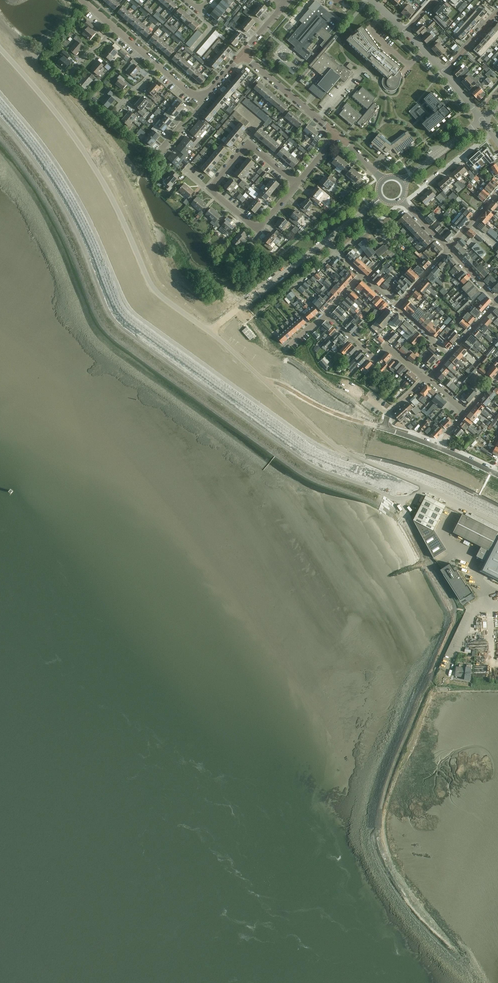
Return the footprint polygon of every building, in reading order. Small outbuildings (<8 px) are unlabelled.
[(115,1),(110,6),(115,10),(120,5),(115,1)] [(219,5),(225,11),(229,7),(223,1),(219,5)] [(302,23),(318,37),(319,35),(324,40),(330,33),(340,22),(315,1),(308,8),(309,9),(299,21),(302,23)] [(177,6),(172,2),(167,8),(172,12),(177,6)] [(441,2),(437,6),(443,12),(446,10),(448,12),(450,10),(441,2)] [(257,8),(263,13),(267,8),(261,3),(257,8)] [(411,6),(409,4),(403,10),(406,12),(404,15),(407,17),(406,18),(408,20),(415,11),(411,7),(411,6)] [(225,11),(219,5),(214,10),(221,16),(225,11)] [(437,6),(433,11),(442,19),(444,17),(441,15),(443,12),(437,6)] [(475,11),(482,18),(488,12),(480,6),(475,11)] [(118,13),(123,17),(128,11),(123,7),(118,13)] [(263,13),(257,8),(253,13),(259,18),(263,13)] [(180,19),(185,13),(180,9),(173,16),(178,21),(180,19)] [(221,16),(214,10),(210,15),(217,21),(221,16)] [(123,17),(128,21),(133,16),(128,11),(123,17)] [(482,18),(475,11),(470,17),(477,24),(482,18)] [(189,17),(185,13),(180,19),(185,23),(189,17)] [(436,15),(433,18),(443,29),(446,26),(436,15)] [(128,21),(132,25),(137,20),(133,16),(128,21)] [(188,29),(189,27),(194,21),(189,17),(185,23),(187,25),(185,26),(188,29)] [(477,24),(470,17),(465,22),(472,29),(477,24)] [(245,22),(251,28),(255,23),(249,18),(245,22)] [(137,20),(132,25),(137,29),(142,24),(137,20)] [(194,21),(189,27),(194,31),(199,25),(194,21)] [(423,31),(425,33),(432,27),(435,23),(433,21),(427,26),(426,25),(424,27),(421,24),(415,31),(419,35),(423,31)] [(90,40),(96,34),(92,30),(94,27),(88,22),(85,25),(88,28),(83,34),(90,40)] [(251,28),(245,22),(241,27),(247,32),(251,28)] [(472,29),(465,22),(460,28),(467,35),(472,29)] [(311,54),(313,52),(308,48),(313,42),(311,41),(315,36),(317,38),(318,37),(302,23),(287,40),(295,47),(294,49),(306,60),(311,54)] [(137,29),(142,34),(147,28),(142,24),(137,29)] [(373,40),(370,37),(363,26),(357,30),(359,32),(352,37),(351,36),(347,41),(388,79),(387,81),(387,83),(387,85),(388,87),(390,88),(392,89),(395,88),(396,87),(398,85),(401,77),(401,76),(401,75),(401,73),(400,72),(399,71),(400,70),(402,68),(399,66),(396,64),(389,57),(383,53),(384,52),(383,51),(382,52),(380,50),(381,50),(380,49),(380,50),(379,49),(373,40)] [(432,27),(425,33),(427,35),(423,39),(427,43),(435,35),(431,31),(434,29),(432,27)] [(152,32),(147,28),(142,34),(147,38),(152,32)] [(467,35),(460,28),(455,34),(462,41),(467,35)] [(494,28),(489,33),(496,40),(497,39),(497,32),(494,28)] [(233,37),(239,42),(243,37),(237,32),(233,37)] [(324,48),(318,56),(313,52),(311,54),(316,58),(316,59),(318,60),(312,67),(321,75),(309,89),(321,100),(327,93),(340,78),(345,83),(349,78),(348,78),(350,75),(349,75),(351,73),(342,65),(341,67),(335,61),(336,60),(332,57),(331,58),(324,53),(336,39),(334,37),(330,33),(324,40),(325,40),(320,45),(324,48)] [(496,40),(489,33),(484,39),(491,46),(496,40)] [(150,40),(155,45),(160,39),(155,35),(150,40)] [(82,50),(84,48),(80,44),(83,41),(77,36),(74,39),(77,42),(70,50),(76,56),(81,50),(82,50)] [(239,42),(233,37),(229,41),(235,46),(239,42)] [(432,49),(436,53),(442,47),(440,44),(442,42),(441,41),(441,40),(439,38),(434,43),(436,45),(432,49)] [(165,43),(160,39),(155,45),(160,49),(165,43)] [(491,46),(484,39),(479,45),(486,51),(491,46)] [(160,49),(165,53),(169,47),(165,43),(160,49)] [(455,44),(451,48),(455,52),(459,48),(455,44)] [(221,50),(227,55),(231,50),(226,45),(221,50)] [(486,51),(479,45),(474,50),(481,57),(486,51)] [(111,62),(119,53),(111,46),(108,50),(109,51),(104,56),(111,62)] [(169,47),(165,53),(169,57),(174,51),(169,47)] [(442,47),(436,53),(440,57),(444,53),(446,56),(451,51),(447,47),(445,49),(442,47)] [(227,55),(221,50),(217,55),(223,60),(227,55)] [(64,71),(71,62),(68,59),(70,57),(64,52),(61,55),(64,57),(57,65),(64,71)] [(177,64),(182,58),(177,54),(172,60),(177,64)] [(213,60),(219,65),(223,60),(217,55),(213,60)] [(187,62),(182,58),(177,64),(182,68),(187,62)] [(128,67),(126,70),(128,72),(128,73),(126,75),(129,77),(131,75),(134,78),(141,70),(136,67),(138,64),(133,60),(131,63),(134,66),(131,69),(128,67)] [(219,65),(213,60),(209,64),(215,69),(219,65)] [(108,71),(111,68),(104,62),(102,64),(98,61),(91,69),(99,76),(106,68),(108,71)] [(187,62),(182,68),(187,72),(192,66),(187,62)] [(453,73),(457,77),(461,73),(463,75),(469,70),(463,64),(460,67),(453,73)] [(187,72),(192,76),(197,70),(192,66),(187,72)] [(116,75),(113,73),(115,70),(113,68),(106,76),(111,80),(116,75)] [(192,76),(197,80),(201,75),(197,70),(192,76)] [(243,70),(239,74),(245,79),(249,75),(243,70)] [(462,82),(466,86),(475,78),(471,75),(469,72),(464,76),(466,78),(462,82)] [(239,74),(235,79),(241,84),(245,79),(239,74)] [(85,90),(93,81),(86,75),(79,84),(85,90)] [(125,79),(120,75),(117,79),(119,81),(116,84),(123,90),(125,88),(127,85),(123,82),(125,79)] [(201,75),(197,80),(202,84),(206,79),(201,75)] [(466,86),(470,90),(474,87),(476,89),(479,86),(480,84),(478,82),(475,78),(466,86)] [(237,89),(241,84),(235,79),(231,84),(237,89)] [(151,87),(157,93),(161,89),(162,90),(164,87),(159,83),(157,85),(154,83),(151,87)] [(259,93),(264,87),(259,83),(254,89),(259,93)] [(233,94),(237,89),(231,84),(227,89),(233,94)] [(157,93),(151,87),(147,91),(150,94),(148,96),(153,100),(156,98),(154,97),(157,93)] [(259,93),(264,97),(269,91),(264,87),(259,93)] [(373,102),(376,98),(363,87),(357,93),(356,92),(352,96),(368,110),(363,116),(347,103),(343,107),(344,108),(339,115),(352,126),(356,122),(362,127),(363,126),(364,124),(368,120),(367,120),(372,114),(373,114),(376,110),(378,109),(377,109),(379,107),(373,102)] [(479,101),(486,95),(480,89),(481,88),(480,87),(473,93),(479,101)] [(108,108),(115,100),(111,97),(113,94),(107,89),(105,92),(108,95),(101,103),(108,108)] [(233,94),(227,89),(223,93),(229,98),(233,94)] [(264,97),(269,101),(274,95),(269,91),(264,97)] [(225,103),(229,98),(223,93),(219,98),(225,103)] [(436,98),(431,93),(424,99),(429,105),(434,110),(435,110),(437,112),(434,115),(428,119),(424,123),(422,124),(429,132),(434,127),(435,127),(440,123),(446,118),(452,113),(445,106),(444,106),(441,104),(442,103),(437,98),(436,98)] [(269,101),(273,105),(278,99),(274,95),(269,101)] [(141,103),(145,107),(147,105),(151,108),(154,104),(149,100),(147,102),(142,97),(139,102),(141,103)] [(172,105),(180,112),(185,107),(181,104),(183,102),(178,98),(176,100),(178,102),(174,106),(172,105)] [(221,108),(225,103),(219,98),(215,103),(221,108)] [(273,105),(278,109),(283,103),(278,99),(273,105)] [(141,103),(139,102),(135,106),(140,110),(138,112),(143,117),(147,113),(143,109),(145,107),(141,103)] [(217,112),(221,108),(215,103),(211,107),(217,112)] [(288,107),(283,103),(278,109),(283,113),(288,107)] [(180,112),(172,105),(170,107),(172,108),(169,111),(168,110),(166,113),(171,116),(172,114),(176,117),(180,112)] [(213,117),(217,112),(211,107),(207,112),(213,117)] [(130,111),(126,116),(133,122),(135,119),(137,121),(141,117),(136,112),(134,115),(130,111)] [(285,117),(290,121),(294,115),(290,111),(285,117)] [(209,122),(213,117),(207,112),(203,117),(209,122)] [(161,121),(168,127),(172,122),(169,119),(171,116),(166,113),(164,115),(165,116),(163,119),(161,117),(159,119),(161,121)] [(290,121),(294,125),(299,119),(294,115),(290,121)] [(131,124),(133,122),(126,116),(122,121),(126,124),(124,127),(129,131),(133,127),(131,124)] [(299,119),(294,125),(299,129),(304,123),(299,119)] [(156,125),(154,127),(158,131),(160,132),(162,130),(164,132),(168,127),(161,121),(160,120),(156,125)] [(195,127),(202,133),(205,129),(207,132),(211,127),(206,123),(203,120),(201,122),(200,121),(195,127)] [(237,127),(244,133),(247,129),(245,127),(243,125),(241,123),(240,123),(237,127)] [(304,131),(309,135),(314,129),(309,125),(304,131)] [(153,131),(149,135),(156,141),(160,136),(156,133),(158,131),(154,127),(152,129),(153,131)] [(195,137),(193,139),(200,145),(198,143),(202,138),(199,136),(202,133),(195,127),(190,132),(195,137)] [(240,137),(244,133),(237,127),(234,131),(240,137)] [(259,139),(264,132),(260,129),(255,135),(259,139)] [(311,137),(314,139),(315,140),(313,142),(312,144),(315,146),(320,140),(316,137),(319,133),(314,129),(309,135),(306,139),(308,140),(311,137)] [(230,135),(237,140),(240,137),(234,131),(230,135)] [(402,136),(410,147),(412,145),(411,144),(415,141),(407,131),(402,136)] [(268,136),(264,132),(259,139),(263,142),(268,136)] [(376,149),(385,138),(379,134),(371,143),(375,146),(374,147),(376,149)] [(156,141),(149,135),(145,140),(143,139),(141,141),(146,145),(148,143),(152,146),(156,141)] [(227,138),(234,144),(237,140),(230,135),(227,138)] [(268,136),(263,142),(266,145),(272,139),(268,136)] [(402,136),(396,140),(403,150),(406,147),(407,149),(410,147),(402,136)] [(200,145),(193,139),(191,141),(186,137),(181,142),(188,148),(191,145),(194,148),(196,146),(198,148),(200,145)] [(234,144),(227,138),(223,143),(230,148),(234,144)] [(390,143),(385,138),(376,149),(378,151),(379,150),(383,152),(384,151),(390,143)] [(276,142),(272,139),(266,145),(270,149),(276,142)] [(396,140),(391,144),(390,145),(397,154),(400,152),(401,153),(404,151),(403,150),(396,140)] [(181,152),(179,155),(184,159),(188,154),(186,152),(188,148),(181,142),(176,148),(181,152)] [(280,145),(276,142),(270,149),(274,152),(280,145)] [(392,158),(397,154),(390,145),(391,144),(390,143),(384,151),(387,153),(388,152),(392,158)] [(217,150),(224,155),(228,151),(221,146),(217,150)] [(278,155),(282,158),(287,152),(283,148),(278,155)] [(481,153),(479,151),(469,160),(474,165),(484,156),(491,164),(496,161),(487,148),(481,153)] [(214,153),(221,159),(224,155),(217,150),(214,153)] [(287,152),(282,158),(285,161),(291,155),(287,152)] [(173,153),(168,158),(175,164),(177,161),(180,164),(182,161),(187,165),(189,163),(189,162),(184,159),(179,155),(178,157),(173,153)] [(211,157),(218,163),(221,159),(214,153),(211,157)] [(285,161),(289,165),(295,158),(291,155),(285,161)] [(337,167),(343,160),(338,156),(334,161),(332,159),(327,164),(330,166),(332,163),(337,167)] [(218,163),(211,157),(208,161),(214,167),(218,163)] [(245,162),(252,168),(255,164),(248,158),(245,162)] [(295,158),(289,165),(293,168),(299,162),(295,158)] [(343,160),(337,167),(341,171),(339,174),(341,176),(346,171),(344,168),(348,164),(343,160)] [(214,167),(208,161),(204,165),(211,171),(214,167)] [(242,166),(248,172),(252,168),(245,162),(242,166)] [(492,168),(489,169),(491,172),(494,171),(495,173),(493,174),(495,177),(497,176),(497,178),(497,167),(496,164),(492,168)] [(211,171),(204,165),(201,169),(208,175),(211,171)] [(461,165),(457,170),(462,175),(463,173),(464,174),(467,172),(461,165)] [(247,177),(245,175),(248,172),(242,166),(238,170),(247,177)] [(346,171),(341,176),(344,178),(347,175),(351,179),(357,172),(352,168),(349,173),(346,171)] [(247,177),(238,170),(235,174),(242,180),(244,177),(246,178),(247,177)] [(462,175),(457,170),(452,174),(457,180),(461,177),(460,176),(462,175)] [(475,177),(470,170),(468,172),(470,176),(469,177),(472,180),(474,178),(476,177),(475,177)] [(176,178),(178,176),(173,171),(169,175),(170,176),(165,182),(168,185),(166,188),(170,192),(172,188),(171,187),(174,184),(173,184),(177,179),(176,178)] [(357,172),(351,179),(356,183),(353,186),(356,188),(361,183),(358,181),(362,176),(357,172)] [(325,177),(320,183),(327,188),(329,190),(337,181),(335,180),(330,176),(328,179),(325,177)] [(447,177),(442,181),(447,186),(449,185),(453,183),(447,177)] [(497,187),(497,186),(497,181),(494,178),(492,180),(491,178),(489,180),(497,187)] [(231,179),(228,183),(234,188),(238,184),(231,179)] [(270,183),(276,189),(279,185),(273,179),(271,181),(268,179),(267,181),(270,183)] [(485,183),(486,184),(494,191),(497,187),(489,180),(488,179),(485,183)] [(246,187),(249,189),(250,187),(248,185),(242,180),(240,183),(246,187)] [(439,184),(438,185),(443,191),(446,189),(445,188),(447,186),(442,181),(441,182),(440,182),(438,183),(439,184)] [(458,181),(456,183),(460,187),(462,189),(464,187),(465,186),(462,183),(461,184),(458,181)] [(234,188),(228,183),(224,187),(231,193),(232,190),(236,193),(237,191),(234,188)] [(255,191),(258,188),(252,183),(249,186),(255,191)] [(266,187),(273,192),(276,189),(270,183),(266,187)] [(191,196),(194,192),(185,184),(179,191),(188,198),(183,203),(186,205),(193,198),(191,196)] [(484,189),(490,194),(494,191),(486,184),(484,186),(483,184),(481,186),(483,188),(484,189)] [(251,192),(257,196),(258,194),(250,187),(249,189),(251,192)] [(273,192),(266,187),(263,191),(269,196),(273,192)] [(310,198),(318,204),(320,202),(318,200),(323,194),(323,193),(317,188),(313,192),(313,191),(311,194),(312,195),(310,198)] [(478,190),(487,198),(490,194),(484,189),(483,189),(484,190),(482,191),(480,189),(478,190)] [(435,195),(430,190),(424,194),(425,195),(420,199),(425,204),(435,195)] [(478,190),(475,194),(477,197),(478,196),(484,202),(487,198),(478,190)] [(269,196),(263,191),(260,195),(266,200),(269,196)] [(445,199),(445,198),(440,193),(436,197),(441,203),(445,199)] [(203,209),(206,205),(197,197),(191,204),(200,212),(198,214),(201,216),(205,211),(203,209)] [(460,211),(462,213),(469,219),(473,214),(467,209),(469,207),(463,202),(458,197),(456,199),(461,204),(464,207),(460,211)] [(307,210),(312,203),(307,199),(304,204),(303,203),(301,205),(302,207),(300,209),(306,214),(308,211),(307,210)] [(262,205),(255,200),(253,202),(251,200),(250,202),(258,209),(262,205)] [(252,204),(249,208),(255,213),(258,209),(250,202),(252,204)] [(494,202),(489,207),(493,211),(495,208),(497,210),(497,205),(494,202)] [(217,220),(220,216),(218,214),(218,213),(215,211),(211,208),(206,215),(214,221),(212,224),(215,227),(216,226),(218,223),(219,222),(217,220)] [(496,221),(497,219),(497,216),(496,214),(494,216),(488,210),(483,215),(489,220),(492,216),(495,219),(494,220),(496,222),(496,221)] [(297,222),(302,216),(296,211),(291,217),(293,218),(290,221),(297,226),(299,223),(297,222)] [(431,214),(431,213),(425,219),(431,225),(437,219),(435,217),(437,216),(433,212),(431,214)] [(410,217),(406,213),(396,222),(398,223),(401,221),(403,224),(410,217)] [(458,231),(459,229),(469,219),(462,213),(455,222),(453,220),(450,224),(458,231)] [(489,230),(491,228),(489,226),(486,223),(489,220),(483,215),(479,220),(485,224),(484,225),(485,226),(487,228),(489,230)] [(228,234),(234,228),(230,224),(232,222),(227,217),(225,220),(226,221),(222,227),(228,232),(227,233),(228,234)] [(414,221),(410,217),(403,224),(407,228),(414,221)] [(282,229),(288,222),(283,218),(279,223),(278,222),(276,224),(278,226),(276,228),(281,232),(283,230),(282,229)] [(414,221),(407,228),(410,232),(417,225),(414,221)] [(443,230),(441,227),(437,231),(442,236),(442,237),(448,242),(454,236),(458,231),(450,225),(449,223),(447,225),(453,230),(451,232),(446,227),(443,230)] [(421,229),(417,225),(410,232),(414,235),(421,229)] [(414,235),(418,239),(425,232),(421,229),(414,235)] [(483,240),(470,229),(466,233),(472,238),(475,235),(482,241),(483,240)] [(242,246),(246,241),(245,240),(245,239),(243,238),(246,234),(241,230),(238,233),(239,234),(233,242),(239,247),(241,245),(242,246)] [(270,232),(267,236),(274,242),(277,238),(280,241),(282,238),(276,233),(274,235),(270,232)] [(428,236),(425,232),(418,239),(421,243),(428,236)] [(274,242),(267,236),(263,240),(267,243),(265,246),(271,251),(273,249),(270,246),(274,242)] [(428,236),(421,243),(425,247),(432,240),(428,236)] [(361,248),(361,249),(363,252),(363,251),(364,251),(370,246),(365,239),(358,244),(361,248)] [(453,248),(457,253),(463,247),(466,244),(461,240),(453,248)] [(442,250),(434,241),(427,248),(429,250),(432,247),(438,253),(442,250)] [(486,252),(476,243),(472,248),(481,257),(486,252)] [(378,257),(382,255),(389,249),(386,244),(384,246),(383,245),(375,252),(374,252),(375,253),(378,257)] [(463,247),(457,253),(461,257),(467,252),(463,248),(466,244),(463,247)] [(369,258),(375,253),(374,252),(375,252),(370,246),(364,251),(369,258)] [(395,254),(389,249),(382,255),(385,257),(388,254),(391,258),(395,254)] [(424,251),(422,253),(423,255),(427,260),(430,257),(424,251)] [(355,256),(351,252),(346,257),(353,263),(360,255),(357,253),(355,256)] [(469,254),(463,259),(467,263),(472,258),(476,254),(474,252),(471,256),(469,254)] [(476,254),(472,258),(467,263),(471,267),(480,258),(476,261),(474,260),(478,256),(476,254)] [(424,261),(420,265),(425,269),(431,263),(427,260),(423,255),(421,258),(424,261)] [(448,262),(451,259),(448,255),(442,260),(446,264),(447,264),(448,262)] [(358,267),(363,262),(367,258),(365,257),(361,261),(358,258),(354,263),(358,267)] [(484,262),(480,258),(471,267),(475,271),(481,265),(481,264),(484,262)] [(455,263),(451,259),(448,262),(447,264),(447,265),(446,265),(447,266),(448,266),(450,268),(455,263)] [(442,260),(438,266),(441,269),(443,267),(445,265),(446,264),(442,260)] [(363,262),(358,267),(363,272),(371,263),(369,261),(366,265),(363,262)] [(483,267),(481,265),(475,271),(478,275),(486,268),(485,267),(488,264),(486,262),(484,264),(485,265),(483,267)] [(373,264),(371,263),(363,272),(368,276),(372,271),(369,268),(373,264)] [(454,277),(456,276),(462,270),(456,264),(451,269),(452,269),(449,272),(454,277)] [(342,271),(352,280),(353,280),(356,276),(349,270),(348,272),(344,269),(341,266),(340,268),(342,271)] [(424,272),(417,266),(413,270),(420,276),(424,272)] [(383,272),(384,271),(387,268),(387,267),(384,267),(381,271),(379,274),(376,272),(370,278),(374,282),(380,276),(383,272)] [(437,267),(432,272),(438,278),(442,274),(439,272),(441,270),(437,267)] [(486,268),(478,275),(483,279),(488,274),(490,272),(486,268)] [(404,270),(401,273),(404,276),(405,275),(413,282),(419,277),(410,269),(409,270),(408,269),(407,270),(408,271),(407,272),(404,270)] [(343,277),(349,283),(352,280),(342,271),(339,274),(343,277)] [(456,280),(458,283),(467,275),(462,271),(456,276),(454,277),(453,279),(451,280),(454,282),(456,280)] [(433,284),(435,282),(436,281),(441,285),(443,283),(438,278),(432,272),(427,278),(433,284)] [(333,273),(332,274),(346,287),(349,283),(343,277),(342,279),(336,273),(335,274),(333,273)] [(336,285),(343,290),(346,287),(332,274),(331,276),(335,280),(333,282),(336,285)] [(382,278),(380,276),(374,282),(379,286),(384,280),(385,280),(388,276),(386,274),(382,278)] [(470,278),(467,275),(458,283),(457,284),(460,287),(470,278)] [(484,281),(487,283),(490,280),(494,284),(490,288),(496,294),(497,294),(497,282),(497,281),(493,277),(490,275),(484,281)] [(403,281),(409,287),(411,284),(402,276),(399,279),(400,280),(402,282),(403,281)] [(339,294),(343,290),(336,285),(334,287),(326,279),(325,281),(339,294)] [(400,280),(397,283),(405,290),(409,287),(403,281),(402,282),(400,280)] [(425,280),(421,284),(430,292),(431,293),(434,296),(435,297),(437,294),(429,287),(431,285),(425,280)] [(330,292),(336,297),(339,294),(325,281),(323,282),(331,290),(330,292)] [(361,291),(366,286),(362,281),(354,290),(357,292),(359,289),(361,291)] [(406,291),(405,290),(397,283),(395,281),(393,283),(397,286),(397,285),(398,286),(395,290),(401,296),(406,291)] [(465,291),(472,284),(469,281),(461,288),(465,291)] [(429,295),(431,293),(430,292),(421,284),(418,289),(423,294),(425,292),(429,295)] [(465,291),(468,294),(475,287),(472,284),(465,291)] [(298,289),(302,294),(306,290),(301,285),(298,289)] [(371,290),(366,286),(361,291),(359,294),(361,296),(364,294),(366,296),(371,290)] [(475,287),(468,294),(471,298),(473,301),(479,295),(477,293),(479,291),(475,287)] [(333,301),(336,297),(330,292),(326,288),(323,292),(324,293),(333,301)] [(371,290),(366,296),(368,298),(366,300),(369,303),(376,295),(371,290)] [(422,296),(416,291),(413,294),(419,300),(422,296)] [(291,292),(287,296),(290,300),(295,296),(291,292)] [(325,297),(323,299),(329,305),(333,301),(324,293),(323,292),(322,292),(321,293),(325,297)] [(351,293),(348,296),(356,303),(358,301),(361,304),(363,302),(358,297),(353,292),(352,293),(351,293)] [(480,301),(486,295),(483,293),(477,298),(480,301)] [(319,295),(316,299),(318,301),(326,308),(329,305),(323,299),(321,297),(320,296),(319,295)] [(377,307),(383,300),(378,296),(374,300),(373,299),(368,305),(371,307),(373,304),(377,307)] [(357,313),(359,311),(357,309),(353,305),(354,303),(348,297),(344,301),(357,313)] [(483,303),(486,306),(491,301),(488,297),(483,303)] [(387,304),(383,300),(377,307),(374,310),(374,311),(372,313),(373,315),(376,312),(379,309),(381,311),(387,304)] [(413,306),(407,300),(402,307),(408,312),(413,306)] [(314,304),(316,306),(323,312),(326,308),(318,301),(314,304)] [(357,318),(359,315),(357,313),(344,301),(340,305),(347,311),(349,309),(355,315),(354,316),(357,318)] [(486,306),(483,303),(482,303),(478,308),(482,312),(486,306)] [(306,304),(304,306),(313,316),(318,312),(313,306),(311,308),(309,306),(308,307),(306,304)] [(313,316),(304,306),(302,307),(305,310),(303,311),(303,313),(304,314),(303,315),(308,320),(313,316)] [(341,316),(345,319),(346,318),(344,316),(342,315),(345,312),(339,306),(335,311),(341,316)] [(417,309),(413,306),(408,312),(411,315),(417,309)] [(411,315),(418,321),(426,313),(419,306),(417,309),(411,315)] [(470,313),(476,318),(481,312),(475,307),(470,313)] [(395,315),(392,313),(392,312),(390,310),(390,311),(387,308),(370,327),(378,334),(390,321),(395,315)] [(497,308),(489,317),(493,320),(497,316),(497,317),(497,308)] [(331,315),(337,320),(339,318),(343,322),(345,320),(345,319),(341,316),(335,311),(331,315)] [(428,311),(426,313),(418,321),(422,325),(427,319),(431,315),(431,314),(428,311)] [(299,319),(296,321),(301,327),(306,323),(300,317),(301,317),(297,312),(295,314),(299,319)] [(466,321),(466,322),(469,325),(475,319),(468,312),(463,318),(466,321)] [(390,321),(397,327),(404,320),(397,313),(395,315),(390,321)] [(354,332),(357,328),(358,328),(354,325),(360,319),(361,321),(358,324),(360,326),(364,321),(362,318),(359,316),(359,315),(357,318),(356,319),(355,320),(352,323),(353,324),(348,330),(352,334),(354,332)] [(422,325),(425,328),(431,321),(429,320),(430,319),(433,316),(431,315),(427,319),(422,325)] [(488,317),(483,323),(491,330),(493,328),(490,325),(493,322),(488,317)] [(425,328),(429,331),(438,320),(437,318),(434,321),(433,320),(431,321),(425,328)] [(466,322),(461,318),(459,320),(461,322),(459,323),(466,329),(469,325),(466,322)] [(406,331),(411,326),(404,320),(399,325),(400,326),(396,330),(400,333),(403,329),(406,331)] [(439,320),(438,320),(429,331),(432,334),(439,327),(438,327),(436,326),(438,323),(437,322),(439,320)] [(296,331),(301,327),(296,321),(291,325),(296,331)] [(324,335),(332,327),(326,321),(322,325),(323,326),(321,328),(325,331),(322,334),(324,335)] [(491,330),(483,323),(478,328),(482,332),(484,334),(489,328),(491,330)] [(439,327),(432,334),(436,337),(446,326),(444,324),(441,328),(439,327)] [(291,325),(286,330),(292,335),(296,331),(291,325)] [(415,330),(411,326),(406,331),(408,333),(407,335),(405,337),(407,339),(415,330)] [(336,331),(332,327),(324,335),(324,336),(325,337),(325,336),(326,337),(329,334),(331,336),(336,331)] [(449,333),(450,335),(456,340),(460,336),(454,331),(452,333),(449,330),(447,327),(445,330),(449,333)] [(287,339),(292,335),(286,330),(282,334),(287,339)] [(484,336),(477,330),(473,334),(478,339),(479,338),(481,340),(484,336)] [(394,332),(387,339),(390,342),(397,335),(394,332)] [(417,332),(412,338),(411,336),(408,340),(414,345),(422,336),(417,332)] [(332,341),(334,343),(331,346),(333,348),(343,337),(339,333),(332,341)] [(449,336),(447,339),(453,344),(456,340),(450,335),(449,333),(447,335),(449,336)] [(282,344),(287,339),(282,334),(277,338),(282,344)] [(468,339),(478,349),(480,351),(481,349),(479,347),(480,345),(480,343),(471,335),(468,339)] [(343,337),(333,348),(332,349),(335,352),(338,349),(337,348),(338,346),(339,347),(340,347),(341,348),(347,341),(343,337)] [(382,343),(377,339),(375,337),(373,339),(380,346),(382,343)] [(441,343),(448,349),(452,345),(443,337),(442,339),(444,341),(441,343)] [(476,352),(478,349),(468,339),(463,344),(469,350),(472,347),(476,352)] [(353,345),(348,341),(337,354),(339,356),(342,352),(344,354),(347,351),(353,345)] [(357,350),(353,345),(347,351),(350,354),(344,360),(347,362),(349,359),(348,359),(357,350)] [(436,351),(430,346),(428,348),(431,351),(424,360),(430,365),(434,360),(435,360),(437,358),(433,354),(433,353),(434,353),(436,351)] [(461,347),(457,351),(467,360),(463,356),(467,352),(461,347)] [(409,351),(407,349),(403,354),(412,362),(417,357),(418,357),(420,355),(417,353),(415,354),(410,350),(409,351)] [(353,357),(355,358),(347,367),(349,369),(351,367),(363,355),(359,351),(353,357)] [(392,356),(387,351),(378,360),(376,363),(378,365),(380,362),(381,362),(383,360),(386,362),(392,356)] [(457,351),(454,355),(459,360),(461,358),(466,362),(467,360),(457,351)] [(351,367),(349,369),(351,371),(358,364),(358,363),(359,362),(362,364),(367,358),(363,355),(351,367)] [(459,360),(454,355),(449,360),(455,365),(457,362),(462,367),(464,365),(459,360)] [(363,366),(360,369),(362,371),(365,368),(367,370),(369,371),(374,365),(373,364),(368,360),(363,366)] [(392,360),(388,365),(387,365),(390,368),(390,369),(394,373),(395,372),(402,364),(397,360),(395,362),(392,360)] [(454,366),(449,361),(445,365),(455,374),(457,372),(452,368),(454,366)] [(381,373),(387,365),(388,365),(385,363),(378,370),(381,373)] [(407,369),(403,365),(397,372),(401,376),(407,369)] [(492,379),(497,372),(497,369),(493,365),(486,374),(492,379)] [(444,366),(439,371),(445,376),(447,373),(453,378),(454,376),(449,372),(449,371),(444,366)] [(481,367),(478,370),(484,375),(486,372),(481,367)] [(408,380),(414,374),(409,370),(404,376),(408,380)] [(435,376),(434,377),(438,380),(439,379),(441,381),(445,376),(439,371),(436,375),(435,376)] [(418,379),(414,374),(408,380),(413,385),(418,379)] [(378,388),(372,383),(369,387),(376,391),(378,388)] [(471,389),(464,398),(469,402),(477,393),(473,390),(475,388),(470,384),(468,386),(471,389)] [(418,399),(420,401),(423,398),(424,396),(431,389),(427,385),(420,393),(422,395),(418,399)] [(485,395),(492,400),(493,398),(495,400),(497,397),(495,396),(497,394),(497,395),(497,389),(496,388),(494,391),(491,388),(485,395)] [(423,398),(420,401),(423,403),(428,397),(430,398),(435,392),(431,389),(424,396),(423,398)] [(429,409),(429,410),(431,411),(434,407),(436,404),(442,398),(437,394),(432,400),(435,403),(432,406),(429,409)] [(492,400),(485,395),(480,401),(486,406),(492,400)] [(419,402),(414,396),(410,400),(415,406),(419,402)] [(442,398),(434,407),(436,409),(438,406),(441,408),(447,402),(442,398)] [(409,412),(411,409),(416,415),(421,410),(416,406),(414,408),(408,402),(403,406),(409,412)] [(478,403),(475,407),(481,412),(487,418),(489,416),(484,412),(485,410),(483,409),(484,408),(478,403)] [(403,406),(399,410),(404,416),(406,414),(411,419),(413,417),(409,412),(403,406)] [(431,411),(429,410),(425,406),(421,411),(427,415),(428,416),(431,411)] [(481,412),(475,407),(471,412),(480,419),(481,417),(479,415),(481,412)] [(408,420),(404,416),(399,410),(394,415),(401,422),(404,420),(406,422),(408,420)] [(473,422),(477,417),(479,419),(480,419),(471,412),(467,416),(473,422)] [(445,417),(442,419),(444,421),(449,426),(452,423),(450,421),(452,419),(449,416),(446,418),(445,417)] [(470,427),(473,430),(476,433),(477,433),(478,431),(475,427),(474,428),(471,425),(473,423),(466,417),(463,421),(470,427)] [(442,419),(439,422),(441,424),(440,425),(442,428),(444,427),(446,429),(449,426),(444,421),(442,419)] [(425,421),(420,427),(423,430),(429,424),(425,421)] [(470,427),(463,421),(460,425),(465,430),(467,428),(468,428),(470,427)] [(440,435),(443,432),(441,431),(443,430),(442,429),(439,426),(438,425),(436,423),(434,425),(434,426),(432,429),(434,431),(440,435)] [(453,433),(459,438),(464,432),(458,427),(453,433)] [(440,435),(434,431),(430,436),(433,438),(434,437),(436,439),(440,435)] [(471,441),(469,439),(463,445),(466,448),(471,441)] [(491,444),(489,443),(488,445),(492,447),(492,448),(495,449),(493,453),(497,456),(497,448),(491,444)] [(437,544),(431,534),(430,532),(432,529),(433,530),(445,506),(426,495),(413,520),(423,538),(435,560),(444,555),(438,544),(437,544)] [(453,532),(481,546),(489,550),(497,533),(497,532),(462,514),(453,532)] [(476,556),(485,561),(480,571),(497,580),(497,534),(497,533),(489,550),(481,546),(476,556)] [(453,568),(450,563),(440,570),(443,574),(444,576),(460,601),(465,598),(466,597),(473,593),(468,585),(467,586),(457,571),(458,570),(457,566),(453,568)] [(464,680),(469,680),(471,668),(466,667),(466,668),(456,667),(455,675),(465,677),(464,680)]
